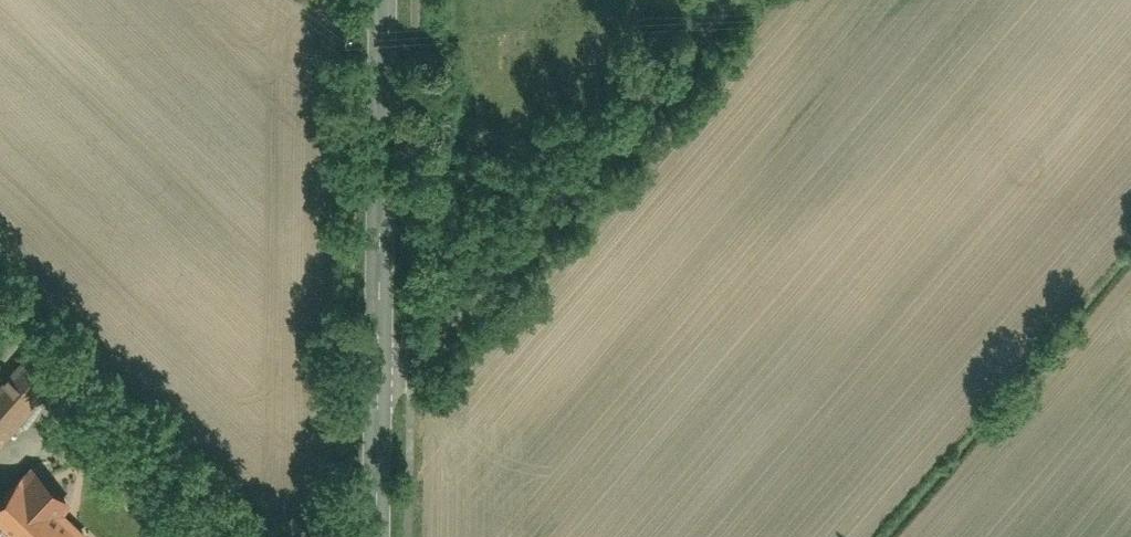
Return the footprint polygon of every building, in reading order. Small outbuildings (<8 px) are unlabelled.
[(23,353),(0,381),(0,446),(55,379),(23,353)] [(30,459),(0,491),(0,529),(9,536),(85,536),(88,534),(64,512),(75,501),(30,459)]
